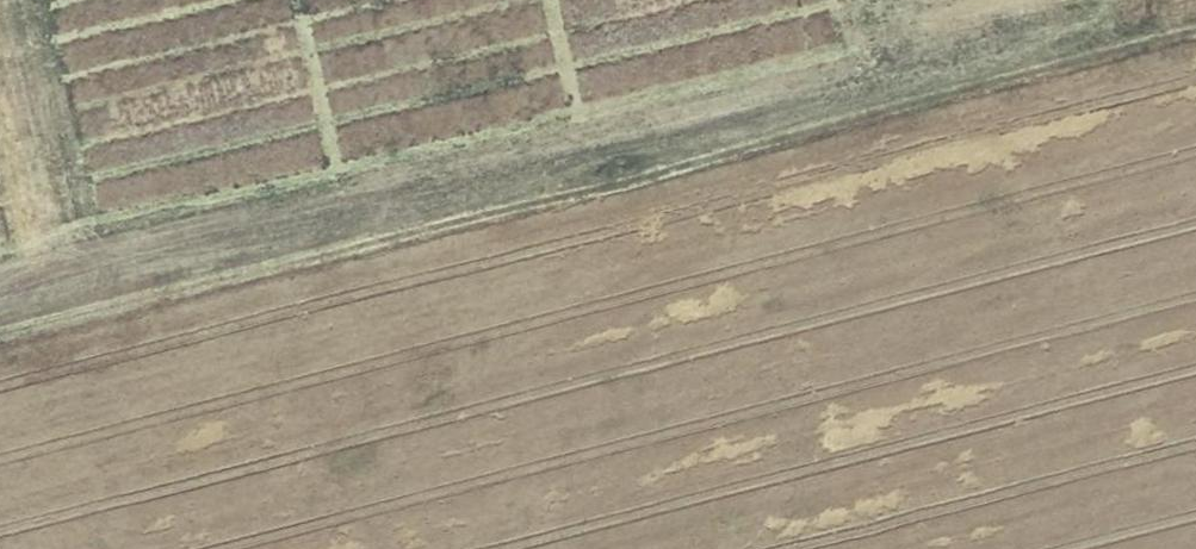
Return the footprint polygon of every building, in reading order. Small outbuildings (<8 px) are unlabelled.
[(973,536),(922,548),(976,548),(973,536)] [(330,538),(288,548),(333,548),(330,538)]
